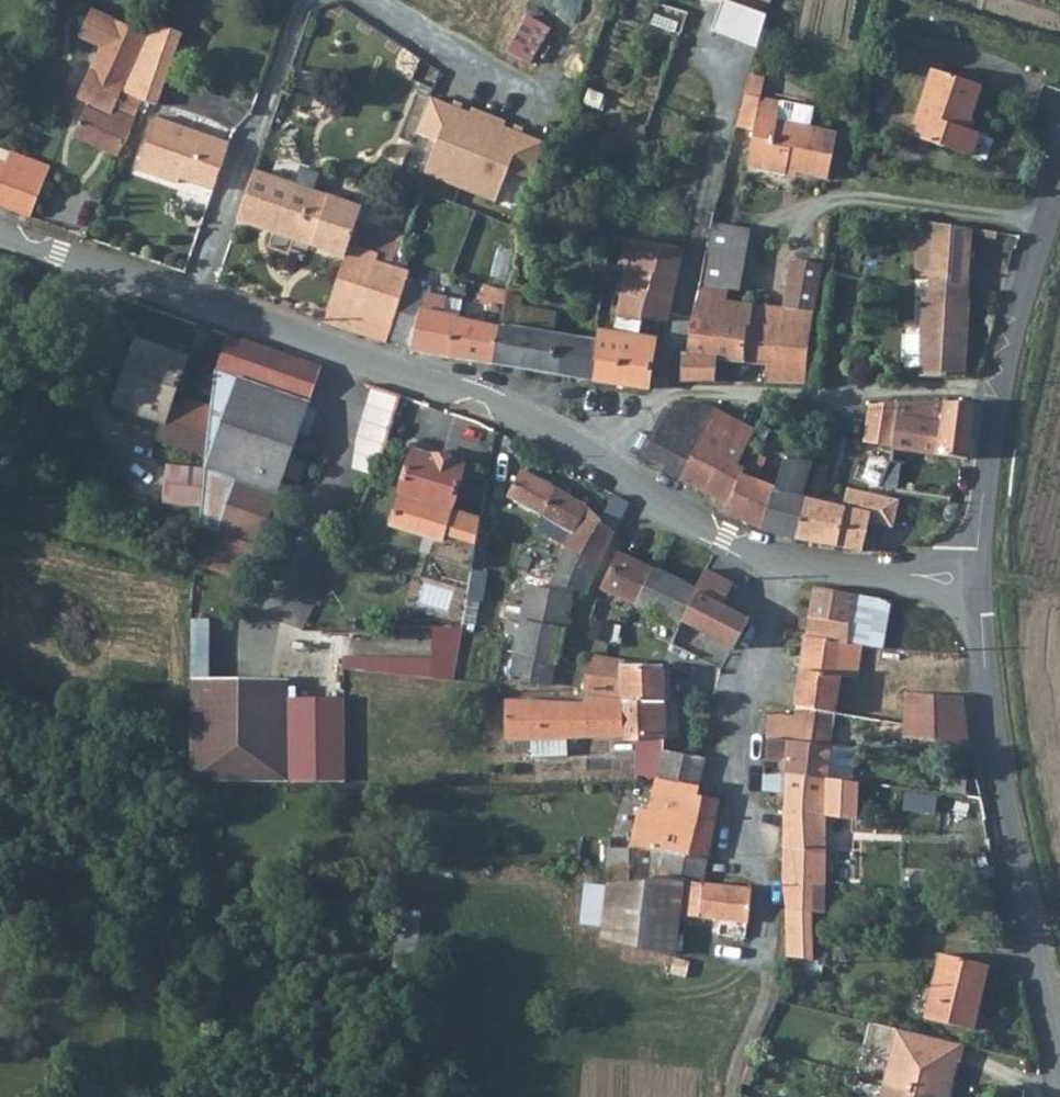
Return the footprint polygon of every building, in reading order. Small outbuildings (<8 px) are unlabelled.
[(88,9),(75,37),(91,44),(104,15),(88,9)] [(510,53),(534,66),(555,29),(532,16),(510,53)] [(120,91),(145,33),(110,18),(101,39),(106,42),(93,72),(88,70),(75,99),(86,104),(72,136),(117,156),(134,117),(133,116),(141,100),(120,91)] [(151,105),(181,35),(150,22),(145,33),(120,91),(141,100),(151,105)] [(910,135),(969,154),(977,132),(966,128),(981,85),(932,69),(910,135)] [(734,127),(753,131),(749,150),(830,161),(836,133),(776,119),(780,102),(743,92),(734,127)] [(543,145),(433,101),(419,136),(440,144),(427,176),(498,204),(511,172),(529,179),(543,145)] [(213,190),(229,143),(154,119),(137,171),(179,184),(182,175),(186,176),(189,178),(190,181),(213,190)] [(8,153),(16,133),(0,126),(0,165),(2,166),(8,153)] [(830,161),(749,150),(745,168),(783,176),(785,170),(826,180),(830,161)] [(51,171),(8,153),(2,166),(0,165),(0,206),(30,218),(51,171)] [(317,188),(323,174),(288,159),(281,174),(317,188)] [(307,232),(319,193),(253,169),(237,218),(304,243),(307,232)] [(315,235),(328,196),(319,193),(307,232),(315,235)] [(315,235),(347,245),(361,208),(328,196),(315,235)] [(697,272),(714,203),(703,200),(701,208),(695,207),(692,220),(684,218),(676,249),(604,237),(600,281),(622,284),(619,318),(650,322),(651,319),(671,322),(669,358),(682,359),(685,320),(690,298),(697,272)] [(973,227),(932,221),(930,250),(971,253),(972,233),(973,227)] [(995,237),(996,230),(973,227),(972,233),(995,237)] [(402,231),(391,257),(404,263),(415,237),(402,231)] [(311,246),(315,235),(307,232),(304,243),(311,246)] [(315,235),(311,246),(343,257),(347,245),(315,235)] [(322,320),(352,331),(376,262),(377,256),(347,245),(343,257),(322,320)] [(920,371),(962,375),(962,374),(968,300),(967,300),(971,253),(930,250),(917,249),(916,268),(929,269),(928,295),(922,295),(920,319),(920,330),(919,345),(920,371)] [(388,266),(376,262),(352,331),(385,343),(387,337),(404,285),(408,273),(388,266)] [(766,383),(804,383),(822,266),(792,263),(785,315),(730,314),(729,299),(690,298),(685,320),(682,359),(680,383),(713,383),(713,371),(766,370),(766,383)] [(697,272),(690,298),(729,299),(730,273),(697,272)] [(457,303),(404,285),(387,337),(411,352),(448,359),(454,321),(457,303)] [(506,298),(483,289),(476,306),(503,309),(506,298)] [(494,367),(594,381),(599,343),(518,330),(521,304),(506,298),(503,309),(500,329),(494,367)] [(448,359),(494,367),(500,329),(454,321),(448,359)] [(598,331),(599,343),(594,381),(651,388),(657,340),(598,331)] [(221,369),(216,404),(216,413),(211,448),(288,472),(324,367),(233,335),(221,369)] [(125,380),(176,398),(190,355),(141,337),(125,380)] [(176,398),(125,380),(116,403),(165,421),(158,440),(210,460),(211,448),(216,413),(187,402),(176,398)] [(187,402),(216,413),(216,404),(190,395),(187,402)] [(943,401),(898,404),(887,449),(884,462),(935,470),(937,456),(965,461),(972,407),(964,403),(955,401),(946,400),(943,401)] [(870,406),(861,443),(887,449),(898,404),(870,406)] [(639,457),(678,479),(696,448),(689,444),(708,408),(671,406),(668,412),(665,410),(639,457)] [(748,435),(708,408),(689,444),(696,448),(678,479),(726,506),(740,473),(730,467),(748,435)] [(762,530),(773,492),(753,485),(765,445),(777,453),(782,438),(755,423),(748,435),(730,467),(740,473),(726,506),(722,513),(762,530)] [(202,527),(263,548),(288,472),(211,448),(210,460),(209,470),(204,509),(202,527)] [(418,449),(395,523),(443,537),(466,463),(418,449)] [(762,530),(796,540),(807,500),(793,498),(801,463),(782,460),(773,492),(762,530)] [(170,466),(167,504),(204,509),(209,470),(170,466)] [(532,507),(542,477),(526,468),(511,495),(532,507)] [(542,477),(532,507),(538,510),(546,479),(542,477)] [(546,479),(538,510),(549,516),(543,526),(568,540),(564,547),(567,549),(605,560),(634,501),(619,493),(605,517),(592,504),(546,479)] [(807,500),(796,540),(859,552),(860,549),(872,501),(848,495),(846,509),(819,503),(807,500)] [(589,591),(605,560),(567,549),(553,581),(589,591)] [(642,604),(661,568),(623,550),(606,586),(642,604)] [(702,655),(711,636),(728,601),(741,575),(713,562),(700,586),(682,622),(674,640),(702,655)] [(682,622),(700,586),(661,568),(642,604),(667,615),(682,622)] [(510,618),(523,620),(564,627),(571,591),(551,587),(531,583),(526,605),(514,603),(510,618)] [(819,588),(810,641),(854,645),(861,594),(819,588)] [(854,645),(888,647),(896,600),(861,594),(854,645)] [(754,614),(728,601),(711,636),(735,648),(754,614)] [(557,659),(564,627),(523,620),(516,652),(557,659)] [(325,631),(304,630),(303,648),(325,649),(325,631)] [(725,666),(735,648),(711,636),(702,655),(725,666)] [(810,641),(799,713),(846,718),(854,645),(810,641)] [(553,683),(557,659),(516,652),(511,680),(553,683)] [(591,652),(588,691),(627,694),(666,696),(666,661),(626,656),(591,652)] [(261,709),(262,683),(193,680),(191,713),(192,713),(261,709)] [(289,712),(290,684),(262,683),(261,709),(289,712)] [(854,725),(889,731),(893,692),(858,688),(854,725)] [(911,734),(973,746),(967,696),(911,691),(911,734)] [(508,700),(508,714),(507,751),(523,751),(523,740),(555,739),(555,747),(569,747),(569,738),(629,737),(628,741),(642,741),(634,775),(653,779),(700,787),(707,754),(701,754),(664,748),(666,733),(628,732),(627,696),(588,694),(587,702),(508,700)] [(628,732),(666,733),(666,712),(666,696),(627,694),(627,696),(628,732)] [(276,784),(285,783),(289,712),(261,709),(192,713),(211,759),(214,781),(276,784)] [(795,741),(842,747),(842,746),(846,724),(846,718),(799,713),(773,711),(770,737),(795,741)] [(192,713),(191,713),(188,759),(211,759),(192,713)] [(887,747),(900,749),(903,735),(889,734),(887,747)] [(768,757),(791,761),(795,741),(770,737),(768,757)] [(842,747),(795,741),(791,761),(788,773),(838,779),(842,747)] [(842,747),(838,779),(852,780),(855,748),(842,746),(842,747)] [(214,781),(211,759),(188,759),(187,758),(186,780),(214,781)] [(820,912),(832,913),(834,815),(864,818),(869,782),(852,780),(838,779),(788,773),(767,771),(764,789),(785,792),(783,878),(793,904),(793,910),(820,912)] [(700,787),(653,779),(651,810),(640,809),(633,850),(613,849),(610,873),(620,874),(619,880),(656,882),(667,876),(688,878),(687,882),(705,883),(721,796),(697,797),(700,787)] [(611,939),(681,953),(684,915),(687,882),(688,878),(667,876),(656,882),(619,880),(611,939)] [(755,887),(705,883),(687,882),(684,915),(753,921),(755,887)] [(605,927),(609,885),(589,884),(585,925),(605,927)] [(793,910),(794,954),(830,959),(831,950),(821,948),(820,912),(793,910)] [(938,982),(929,1015),(975,1027),(990,961),(945,952),(938,982)] [(891,1061),(956,1079),(960,1059),(963,1060),(967,1042),(899,1026),(891,1061)] [(956,1079),(891,1061),(887,1078),(952,1094),(956,1079)] [(952,1094),(887,1078),(883,1096),(952,1096),(952,1094)]
